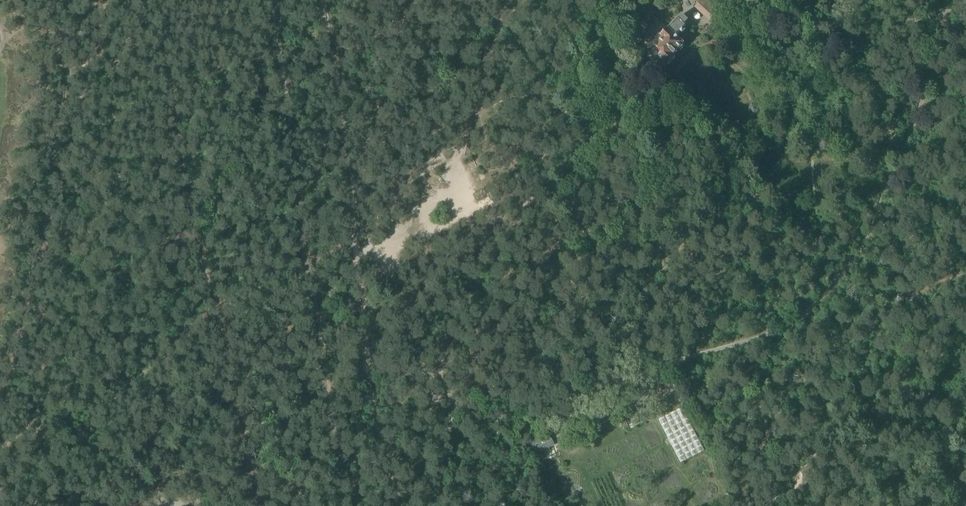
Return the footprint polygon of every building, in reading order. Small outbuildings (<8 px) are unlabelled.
[(709,22),(719,11),(707,0),(702,0),(695,7),(709,22)] [(649,48),(646,51),(649,54),(647,57),(662,70),(668,67),(676,58),(674,56),(684,44),(677,36),(680,32),(683,35),(686,31),(684,29),(686,26),(684,25),(689,21),(682,14),(669,29),(668,29),(660,37),(662,39),(654,48),(649,48)] [(658,420),(681,463),(705,451),(682,408),(658,420)] [(534,455),(554,445),(549,435),(529,445),(534,455)]
